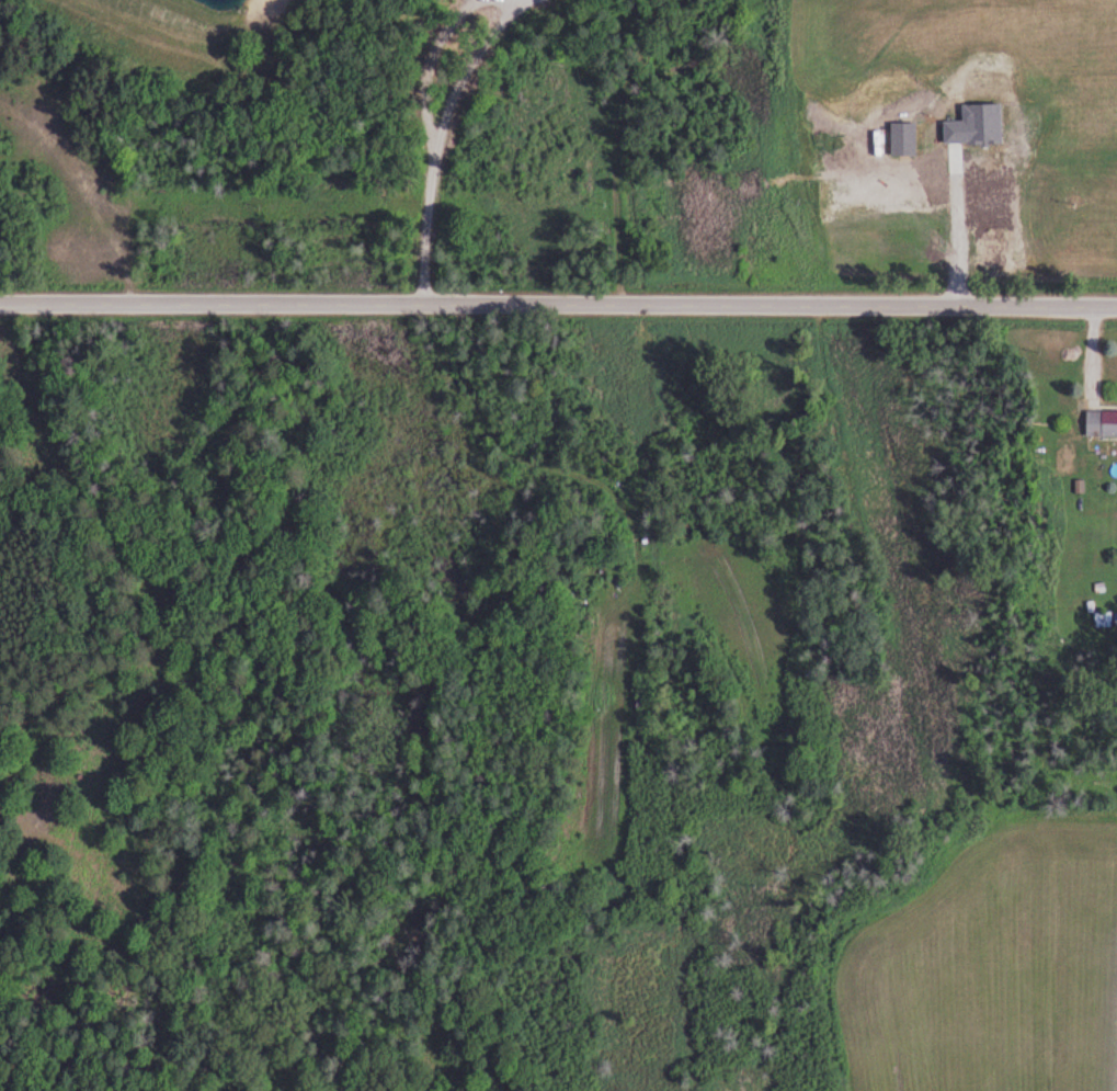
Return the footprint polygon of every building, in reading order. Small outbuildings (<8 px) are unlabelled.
[(1087,411),(1087,437),(1116,437),(1116,411),(1087,411)] [(1113,612),(1096,612),(1096,628),(1113,628),(1113,612)]
